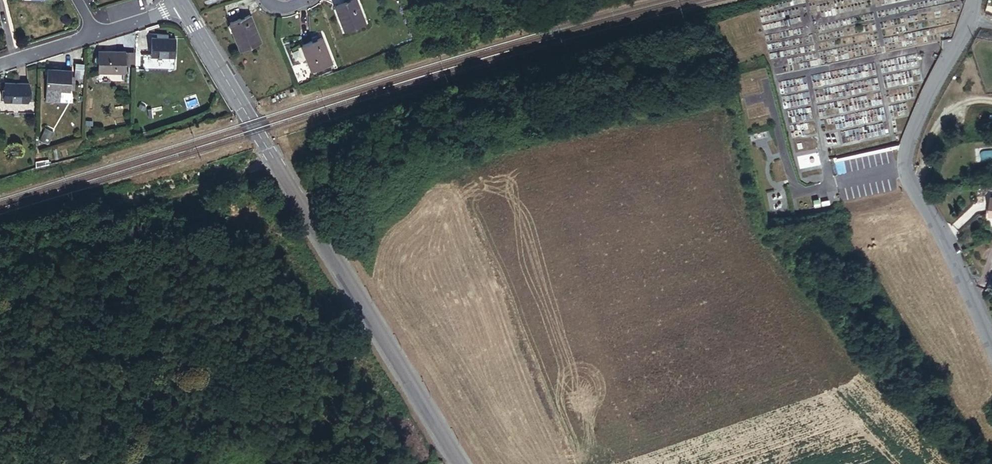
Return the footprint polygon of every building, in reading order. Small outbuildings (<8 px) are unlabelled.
[(335,2),(346,29),(366,21),(357,0),(340,0),(335,2)] [(252,15),(232,23),(243,50),(263,42),(252,15)] [(319,35),(299,43),(310,70),(330,62),(319,35)] [(172,37),(148,36),(147,55),(172,56),(172,37)] [(119,50),(95,50),(95,71),(119,71),(119,64),(119,50)] [(129,50),(119,50),(119,64),(129,64),(129,50)] [(83,79),(84,60),(71,60),(71,78),(83,79)] [(68,66),(43,67),(44,99),(59,99),(59,89),(68,88),(68,66)] [(26,80),(4,81),(4,100),(26,100),(26,80)] [(69,103),(70,92),(60,92),(59,102),(69,103)]
